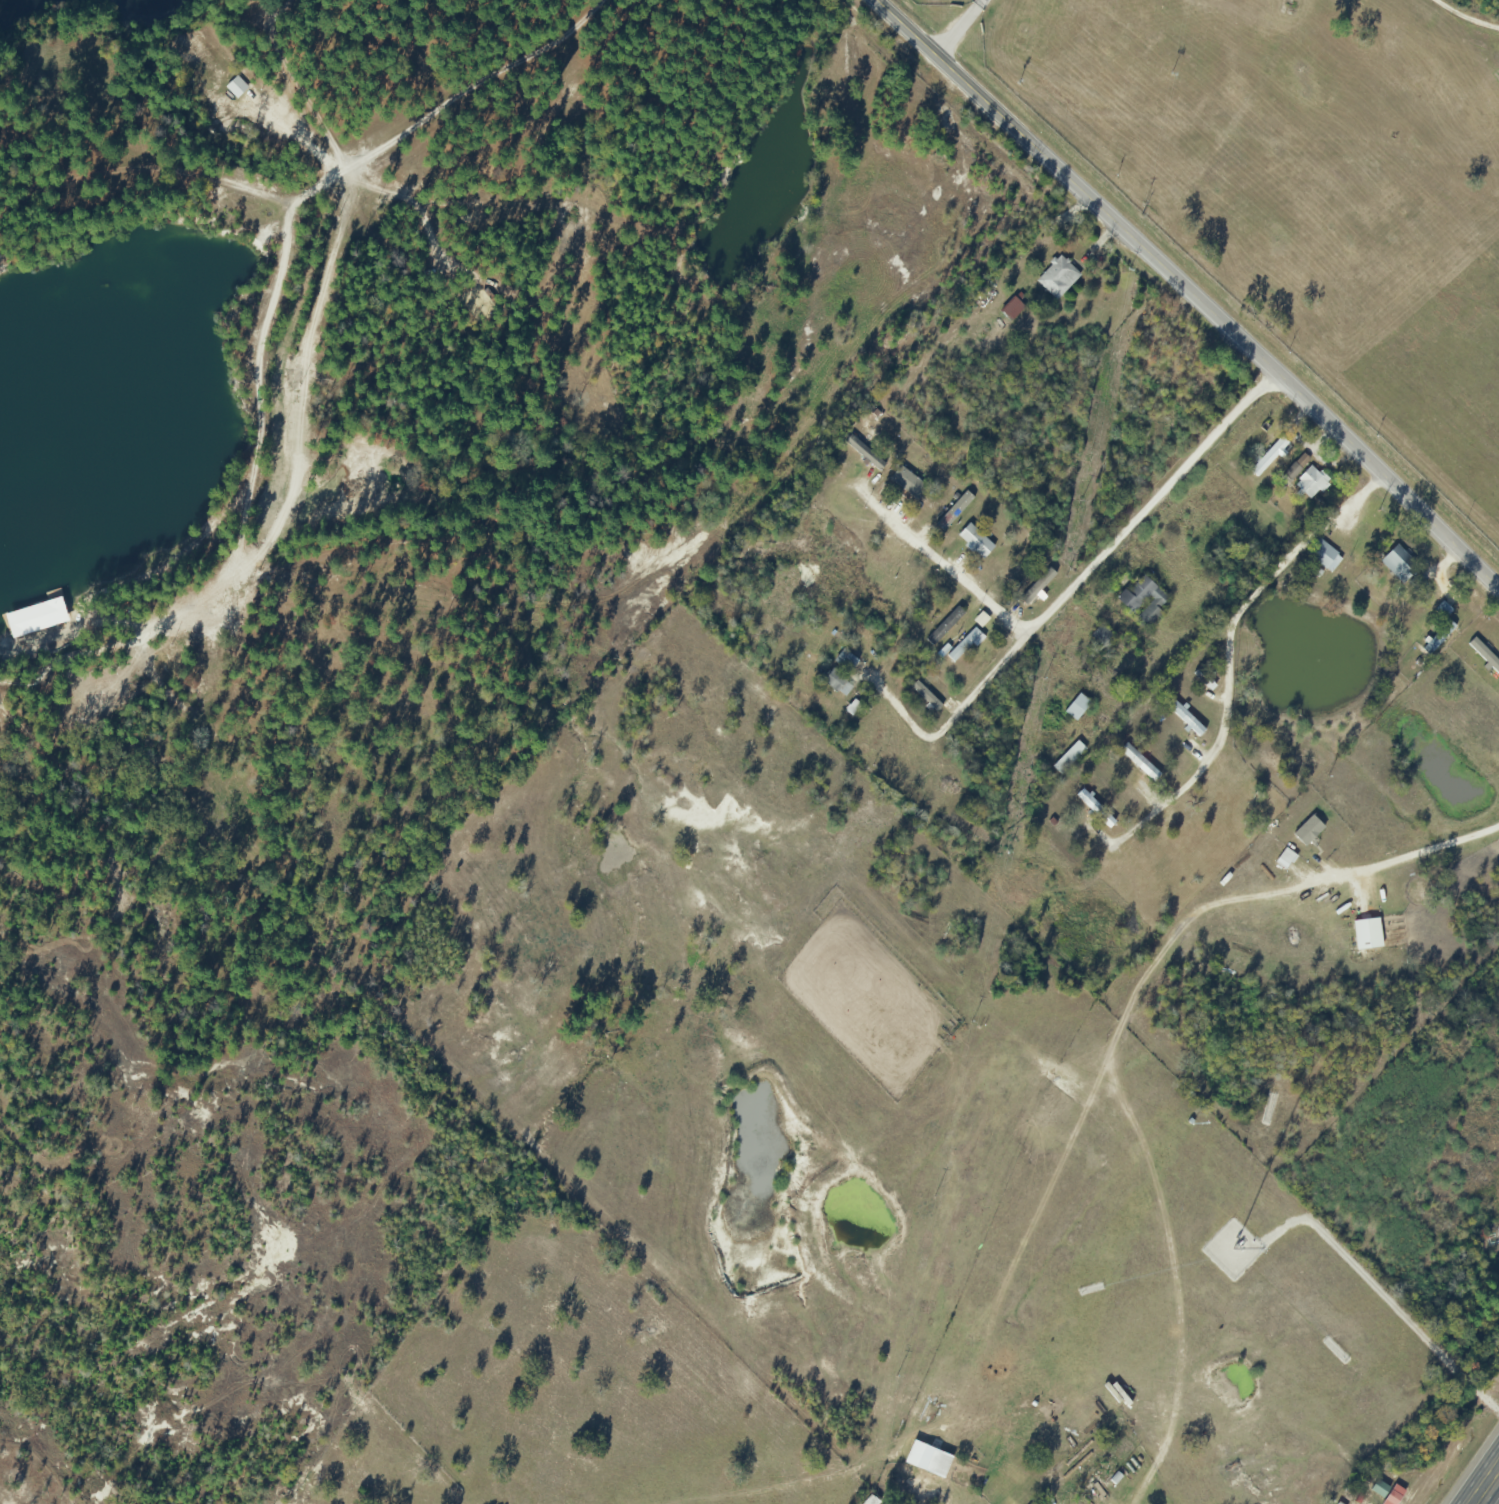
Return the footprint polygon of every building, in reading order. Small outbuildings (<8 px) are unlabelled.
[(1035,281),(1055,301),(1079,276),(1058,256),(1035,281)] [(1000,311),(1008,321),(1023,311),(1015,300),(1000,311)] [(1248,471),(1256,479),(1288,447),(1281,439),(1248,471)] [(1326,492),(1326,470),(1297,470),(1297,496),(1313,496),(1313,492),(1326,492)] [(1005,527),(998,520),(966,552),(973,559),(1005,527)] [(1305,555),(1329,575),(1342,560),(1317,539),(1305,555)] [(1413,574),(1408,570),(1414,564),(1396,546),(1379,563),(1401,586),(1413,574)] [(1115,603),(1133,618),(1132,619),(1146,632),(1171,603),(1140,575),(1115,603)] [(964,615),(958,608),(925,641),(932,647),(964,615)] [(1456,629),(1449,622),(1420,650),(1427,657),(1456,629)] [(833,663),(847,675),(857,663),(842,651),(833,663)] [(842,699),(852,689),(833,671),(823,680),(842,699)] [(1074,723),(1090,705),(1079,695),(1063,713),(1074,723)] [(1204,731),(1172,700),(1165,707),(1197,738),(1204,731)] [(1085,751),(1077,743),(1051,768),(1060,777),(1085,751)] [(1158,776),(1126,745),(1120,752),(1152,783),(1158,776)] [(1115,823),(1082,791),(1075,797),(1108,830),(1115,823)] [(1291,836),(1304,849),(1324,829),(1311,816),(1291,836)] [(1275,864),(1286,872),(1296,857),(1285,849),(1275,864)] [(943,1479),(951,1458),(932,1451),(923,1472),(943,1479)] [(1092,1500),(1105,1485),(1092,1474),(1079,1490),(1092,1500)]
